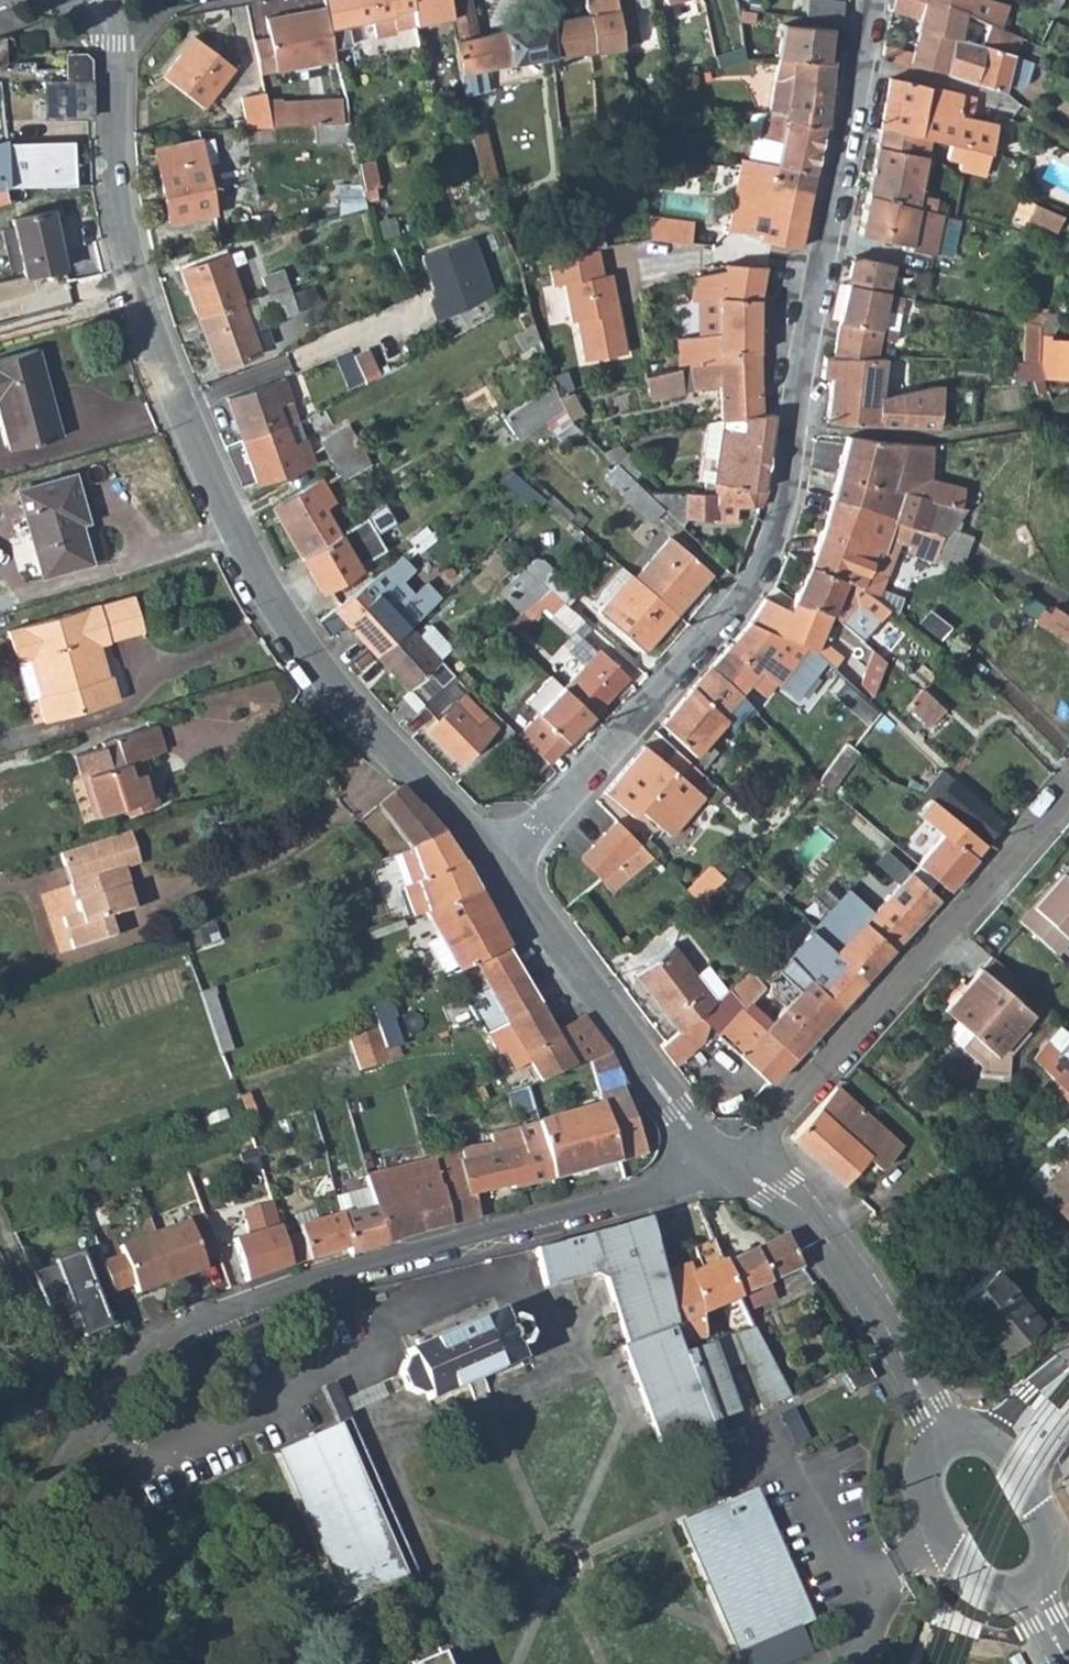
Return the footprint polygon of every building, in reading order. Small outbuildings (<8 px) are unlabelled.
[(391,17),(390,12),(408,8),(407,0),(322,0),(324,8),(329,28),(373,20),(391,17)] [(554,56),(550,22),(480,36),(472,0),(446,0),(447,2),(449,19),(458,73),(554,56)] [(619,46),(615,0),(588,0),(590,14),(550,22),(554,56),(619,46)] [(619,46),(636,43),(632,8),(630,0),(615,0),(619,46)] [(790,16),(830,23),(838,24),(841,3),(819,0),(793,0),(790,16)] [(1019,39),(994,30),(939,9),(916,0),(892,0),(890,12),(917,18),(914,33),(917,33),(911,51),(885,47),(881,63),(908,66),(909,61),(943,71),(955,36),(1013,58),(1019,39)] [(939,9),(994,30),(1003,4),(989,0),(916,0),(939,9)] [(412,25),(449,19),(447,2),(408,8),(412,25)] [(746,15),(746,8),(736,7),(736,14),(746,15)] [(278,72),(335,58),(329,28),(324,8),(265,22),(270,39),(278,72)] [(393,29),(412,25),(408,8),(390,12),(391,17),(393,29)] [(394,34),(393,29),(391,17),(373,20),(376,37),(394,34)] [(783,24),(775,58),(826,61),(829,27),(783,24)] [(955,36),(943,71),(1002,93),(1004,88),(1019,92),(1025,89),(1032,66),(1013,58),(955,36)] [(190,38),(162,78),(201,108),(231,67),(190,38)] [(278,72),(270,39),(253,43),(259,77),(278,72)] [(66,55),(67,83),(90,81),(89,59),(86,56),(66,55)] [(786,102),(786,109),(784,117),(822,130),(826,129),(832,61),(826,61),(775,58),(771,79),(773,79),(789,81),(786,102)] [(708,79),(705,72),(698,74),(699,81),(708,79)] [(890,78),(879,129),(918,138),(962,150),(986,156),(995,126),(995,122),(972,116),(976,97),(924,84),(890,78)] [(769,97),(786,102),(789,81),(773,79),(769,97)] [(44,84),(46,121),(91,119),(90,81),(67,83),(44,84)] [(239,94),(245,126),(268,125),(263,99),(261,90),(239,94)] [(295,97),(263,99),(268,125),(314,123),(347,121),(346,117),(342,116),(340,100),(294,101),(295,97)] [(755,134),(750,161),(738,159),(728,231),(759,233),(759,240),(798,248),(822,130),(784,117),(767,115),(763,135),(755,134)] [(317,140),(351,139),(347,121),(314,123),(317,140)] [(879,129),(867,192),(926,205),(928,197),(916,194),(924,157),(915,155),(918,138),(879,129)] [(198,139),(154,148),(172,222),(216,212),(198,139)] [(0,146),(0,151),(11,189),(74,188),(73,144),(7,144),(0,146)] [(981,178),(986,156),(962,150),(956,171),(981,178)] [(11,189),(0,151),(0,192),(11,189)] [(926,205),(867,192),(859,232),(910,242),(910,246),(936,251),(944,209),(926,205)] [(457,217),(459,224),(493,213),(487,195),(460,209),(461,214),(457,217)] [(65,269),(51,214),(47,214),(43,198),(12,205),(17,221),(10,223),(20,265),(24,280),(65,269)] [(1059,229),(1065,212),(1034,203),(1029,220),(1059,229)] [(692,221),(646,217),(650,238),(690,241),(692,221)] [(20,265),(10,223),(0,226),(0,237),(7,268),(20,265)] [(475,238),(428,252),(439,294),(433,299),(440,317),(495,293),(475,238)] [(235,240),(221,244),(225,255),(238,250),(235,240)] [(596,248),(546,257),(551,284),(562,282),(569,320),(574,319),(582,359),(624,352),(610,272),(601,274),(596,248)] [(181,270),(198,316),(217,368),(259,352),(258,348),(268,345),(263,329),(252,332),(240,300),(242,300),(229,267),(243,262),(238,250),(225,255),(181,270)] [(854,253),(848,285),(885,293),(893,260),(854,253)] [(530,272),(528,260),(513,261),(517,274),(530,272)] [(663,359),(665,373),(714,362),(757,353),(756,332),(757,311),(758,292),(762,263),(724,262),(723,269),(682,278),(691,279),(692,301),(698,301),(718,302),(718,335),(698,338),(676,340),(676,356),(663,359)] [(282,268),(261,275),(267,291),(288,285),(282,268)] [(298,310),(288,285),(267,291),(278,319),(298,310)] [(848,285),(834,356),(872,356),(875,337),(891,339),(900,296),(885,293),(848,285)] [(718,302),(698,301),(698,338),(718,335),(718,302)] [(1059,316),(1044,313),(1038,325),(1037,340),(1036,359),(1036,362),(1042,378),(1068,379),(1068,340),(1049,340),(1059,316)] [(1027,338),(1037,340),(1038,325),(1005,318),(1003,326),(1027,331),(1027,338)] [(353,351),(336,359),(348,383),(364,376),(353,351)] [(9,450),(61,435),(35,352),(0,361),(0,420),(9,450)] [(719,384),(721,421),(760,413),(757,353),(714,362),(665,373),(654,374),(642,376),(650,399),(660,397),(667,394),(675,391),(719,384)] [(829,379),(826,422),(881,426),(938,429),(941,387),(880,384),(882,371),(895,372),(896,358),(884,353),(883,357),(872,356),(834,356),(824,356),(820,378),(829,379)] [(1012,362),(1012,377),(1042,378),(1036,362),(1012,362)] [(225,397),(240,439),(282,424),(275,404),(288,399),(281,378),(270,382),(225,397)] [(517,439),(562,406),(560,401),(556,394),(554,389),(550,381),(501,417),(517,439)] [(567,399),(565,392),(556,394),(560,401),(567,399)] [(282,424),(296,419),(288,399),(275,404),(282,424)] [(715,485),(714,492),(734,491),(760,490),(772,414),(760,413),(721,421),(719,446),(714,479),(704,480),(704,486),(715,485)] [(291,446),(304,442),(296,419),(282,424),(291,446)] [(291,446),(282,424),(240,439),(257,483),(311,462),(304,442),(291,446)] [(321,438),(330,456),(357,443),(348,425),(321,438)] [(845,437),(827,497),(895,520),(894,523),(922,531),(924,522),(946,530),(964,507),(960,505),(965,489),(927,480),(931,446),(845,436),(845,437)] [(367,465),(357,443),(330,456),(341,477),(367,465)] [(616,443),(604,451),(613,461),(624,454),(616,443)] [(651,519),(662,508),(659,504),(617,465),(607,476),(651,519)] [(546,497),(516,468),(502,481),(532,511),(546,497)] [(85,522),(72,476),(17,492),(34,550),(37,549),(44,575),(88,562),(77,524),(85,522)] [(269,507),(299,554),(335,532),(337,531),(321,505),(331,499),(319,477),(269,507)] [(715,506),(759,504),(766,491),(760,490),(734,491),(714,492),(685,492),(686,515),(715,516),(715,506)] [(890,539),(894,523),(895,520),(827,497),(805,560),(841,575),(850,581),(879,602),(884,588),(899,544),(890,539)] [(381,503),(364,515),(374,532),(392,521),(381,503)] [(335,532),(299,554),(321,590),(357,569),(354,564),(382,547),(374,532),(364,515),(359,518),(337,531),(335,532)] [(431,524),(408,541),(419,554),(441,537),(431,524)] [(669,537),(633,576),(675,613),(711,573),(669,537)] [(377,654),(412,624),(413,622),(438,598),(427,586),(423,586),(412,596),(398,580),(409,570),(409,566),(399,555),(385,566),(332,606),(345,619),(377,654)] [(805,560),(792,598),(825,617),(840,627),(850,614),(871,627),(890,609),(879,602),(850,581),(841,575),(805,560)] [(511,595),(533,577),(524,569),(504,587),(511,595)] [(551,571),(540,582),(547,588),(572,611),(583,599),(551,571)] [(642,650),(675,613),(633,576),(631,574),(613,594),(599,609),(597,611),(642,650)] [(540,582),(533,577),(511,595),(507,598),(519,612),(534,599),(547,588),(540,582)] [(599,609),(613,594),(602,585),(588,601),(599,609)] [(571,632),(583,620),(572,611),(547,588),(534,599),(571,632)] [(884,588),(879,602),(890,609),(897,615),(905,604),(884,588)] [(788,608),(764,599),(753,614),(746,625),(834,666),(839,655),(815,642),(825,617),(792,598),(788,608)] [(141,633),(132,599),(97,609),(96,607),(8,633),(17,666),(30,662),(37,699),(44,723),(116,702),(109,679),(106,680),(101,661),(95,663),(91,650),(108,645),(107,642),(141,633)] [(1068,637),(1068,613),(1052,605),(1047,614),(1041,609),(1033,621),(1066,641),(1068,637)] [(345,619),(332,606),(315,620),(326,635),(345,619)] [(409,688),(423,704),(443,685),(430,671),(442,658),(412,624),(377,654),(409,688)] [(823,676),(834,666),(746,625),(727,645),(783,680),(789,684),(809,663),(823,676)] [(583,665),(596,652),(581,638),(567,651),(583,665)] [(768,701),(783,680),(727,645),(708,664),(744,688),(748,683),(768,701)] [(863,682),(878,686),(886,654),(871,650),(863,682)] [(583,665),(560,688),(589,715),(624,678),(596,652),(583,665)] [(443,685),(455,672),(442,658),(430,671),(443,685)] [(701,761),(754,700),(744,688),(708,664),(700,675),(686,691),(657,724),(701,761)] [(855,707),(865,697),(834,666),(823,676),(855,707)] [(468,692),(469,688),(455,672),(443,685),(423,704),(436,720),(426,729),(459,762),(498,724),(468,692)] [(552,753),(589,715),(560,688),(550,678),(526,702),(536,712),(523,726),(552,753)] [(423,704),(409,688),(402,694),(416,709),(423,704)] [(919,691),(904,705),(926,726),(941,711),(919,691)] [(155,726),(112,740),(99,744),(101,748),(73,757),(80,779),(86,777),(98,815),(123,807),(125,816),(152,808),(142,775),(149,772),(145,758),(164,752),(155,726)] [(840,775),(860,754),(852,745),(850,743),(829,765),(840,775)] [(688,786),(699,773),(671,749),(661,762),(640,744),(601,791),(627,814),(634,807),(666,835),(700,796),(688,786)] [(159,805),(149,772),(142,775),(152,808),(159,805)] [(86,777),(80,779),(92,817),(98,815),(86,777)] [(376,806),(411,849),(442,838),(418,808),(414,810),(398,788),(376,806)] [(944,834),(918,860),(949,889),(986,842),(933,797),(920,813),(944,834)] [(593,848),(610,868),(617,863),(640,844),(617,821),(591,845),(593,848)] [(135,849),(130,831),(76,849),(80,862),(82,866),(135,849)] [(477,896),(442,838),(411,849),(425,877),(416,882),(414,891),(425,914),(431,912),(477,896)] [(640,844),(617,863),(629,878),(653,857),(640,844)] [(581,856),(598,878),(610,868),(593,848),(581,856)] [(851,887),(813,926),(838,952),(865,978),(942,895),(889,848),(878,859),(902,882),(875,908),(851,887)] [(64,868),(80,862),(76,849),(59,855),(64,868)] [(140,866),(135,849),(82,866),(87,881),(70,887),(78,914),(64,919),(75,952),(115,938),(110,919),(133,911),(126,888),(131,886),(125,871),(140,866)] [(396,854),(414,891),(416,882),(425,877),(411,849),(396,854)] [(629,878),(617,863),(610,868),(598,878),(597,879),(610,893),(629,878)] [(1018,922),(1053,952),(1068,935),(1068,866),(1018,922)] [(709,867),(686,891),(699,903),(722,880),(709,867)] [(431,912),(433,918),(477,897),(477,896),(431,912)] [(431,942),(445,977),(458,973),(505,952),(507,950),(492,921),(477,897),(433,918),(442,936),(431,942)] [(813,926),(789,952),(811,975),(842,1005),(865,978),(838,952),(813,926)] [(636,973),(679,1029),(716,999),(715,997),(727,988),(708,962),(695,972),(672,942),(636,973)] [(538,1008),(505,952),(458,973),(469,997),(478,1021),(486,1018),(492,1030),(505,1024),(538,1008)] [(761,982),(764,985),(748,1004),(766,1023),(763,1027),(793,1057),(842,1005),(811,975),(789,952),(761,982)] [(1018,979),(990,955),(979,968),(1007,992),(1018,979)] [(979,968),(944,1010),(996,1054),(1031,1012),(1007,992),(979,968)] [(768,1083),(793,1057),(763,1027),(766,1023),(748,1004),(730,985),(727,988),(715,997),(716,999),(679,1029),(660,1045),(674,1064),(714,1030),(768,1083)] [(526,1060),(529,1065),(541,1087),(546,1086),(587,1066),(609,1055),(580,1018),(554,1034),(538,1008),(505,1024),(492,1030),(483,1034),(495,1055),(501,1052),(512,1069),(526,1060)] [(486,1018),(478,1021),(483,1034),(492,1030),(486,1018)] [(377,1027),(348,1036),(357,1060),(385,1051),(377,1027)] [(1046,1038),(1032,1054),(1058,1081),(1068,1093),(1068,1063),(1046,1038)] [(385,1051),(357,1060),(359,1068),(388,1058),(385,1051)] [(587,1066),(595,1097),(597,1106),(600,1105),(616,1164),(646,1156),(621,1089),(628,1087),(609,1055),(587,1066)] [(1068,1105),(1068,1093),(1058,1081),(1047,1094),(1063,1110),(1068,1105)] [(901,1145),(835,1085),(789,1137),(841,1183),(868,1157),(880,1168),(901,1145)] [(551,1183),(616,1164),(600,1105),(597,1106),(535,1123),(551,1183)] [(512,1191),(551,1183),(535,1123),(517,1128),(513,1135),(486,1139),(486,1143),(460,1146),(463,1158),(462,1158),(472,1196),(511,1189),(512,1191)] [(390,1204),(375,1209),(388,1245),(417,1236),(478,1218),(472,1196),(462,1158),(426,1163),(380,1172),(390,1204)] [(1035,1193),(1068,1226),(1068,1225),(1068,1162),(1035,1193)] [(390,1204),(380,1172),(365,1177),(368,1188),(375,1209),(390,1204)] [(347,1249),(349,1256),(360,1254),(388,1245),(375,1209),(368,1188),(335,1200),(341,1217),(318,1223),(315,1213),(297,1219),(317,1259),(347,1249)] [(237,1236),(253,1280),(300,1265),(287,1220),(281,1223),(275,1200),(241,1212),(248,1233),(237,1236)] [(201,1218),(184,1225),(199,1264),(216,1257),(201,1218)] [(635,1381),(661,1459),(721,1436),(716,1421),(733,1413),(715,1367),(741,1358),(761,1411),(788,1395),(762,1345),(753,1329),(734,1335),(703,1343),(680,1351),(662,1277),(649,1220),(611,1232),(534,1249),(544,1287),(593,1275),(605,1281),(626,1346),(622,1349),(635,1381)] [(184,1225),(155,1236),(172,1281),(171,1281),(171,1283),(202,1271),(199,1264),(184,1225)] [(117,1255),(101,1262),(114,1293),(130,1287),(134,1298),(171,1283),(171,1281),(172,1281),(155,1236),(116,1252),(117,1255)] [(767,1285),(801,1268),(783,1236),(756,1250),(722,1267),(726,1276),(738,1299),(745,1314),(774,1299),(767,1285)] [(696,1318),(738,1299),(726,1276),(722,1267),(713,1244),(693,1249),(698,1268),(700,1268),(704,1276),(695,1281),(690,1270),(662,1277),(680,1351),(703,1343),(699,1330),(696,1318)] [(55,1267),(32,1276),(49,1311),(70,1303),(77,1322),(103,1312),(99,1301),(114,1295),(114,1293),(101,1262),(97,1252),(82,1257),(85,1267),(58,1277),(55,1267)] [(82,1257),(55,1267),(58,1277),(85,1267),(82,1257)] [(698,1268),(690,1270),(695,1281),(704,1276),(700,1268),(698,1268)] [(993,1269),(956,1298),(998,1353),(1035,1323),(993,1269)] [(426,1402),(520,1360),(516,1349),(525,1345),(526,1337),(520,1322),(513,1319),(504,1323),(499,1310),(406,1351),(410,1360),(403,1363),(397,1373),(405,1390),(414,1396),(423,1394),(426,1402)] [(103,1312),(77,1322),(81,1330),(106,1320),(103,1312)] [(753,1329),(747,1316),(699,1330),(703,1343),(734,1335),(753,1329)] [(859,1356),(788,1395),(795,1405),(844,1379),(865,1367),(859,1356)] [(850,1391),(872,1379),(865,1367),(844,1379),(850,1391)] [(356,1438),(332,1384),(318,1390),(335,1428),(342,1444),(356,1438)] [(409,1559),(356,1438),(342,1444),(335,1428),(276,1455),(345,1609),(403,1583),(396,1566),(409,1559)] [(811,1624),(758,1495),(689,1523),(733,1629),(728,1632),(738,1655),(811,1624)] [(432,1646),(440,1663),(457,1663),(409,1559),(396,1566),(403,1583),(432,1646)] [(432,1646),(406,1658),(408,1663),(440,1663),(432,1646)]
